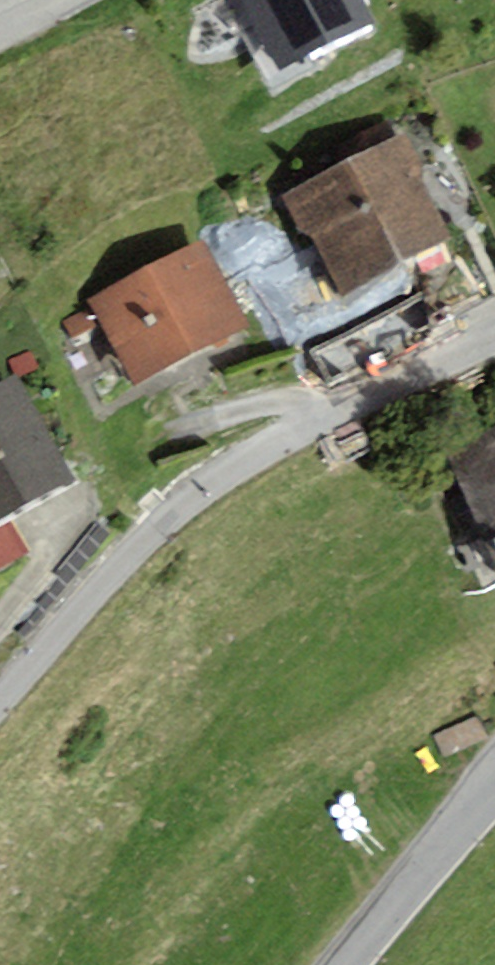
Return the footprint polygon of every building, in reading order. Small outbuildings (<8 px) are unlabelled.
[(361,0),(237,0),(274,73),(373,23),(361,0)] [(406,134),(281,195),(301,236),(309,232),(338,292),(450,237),(421,177),(426,175),(406,134)] [(89,299),(133,385),(248,327),(204,240),(89,299)] [(17,374),(0,384),(0,519),(7,515),(74,477),(17,374)] [(447,452),(494,561),(494,431),(447,452)] [(7,515),(0,519),(0,571),(30,554),(7,515)]
